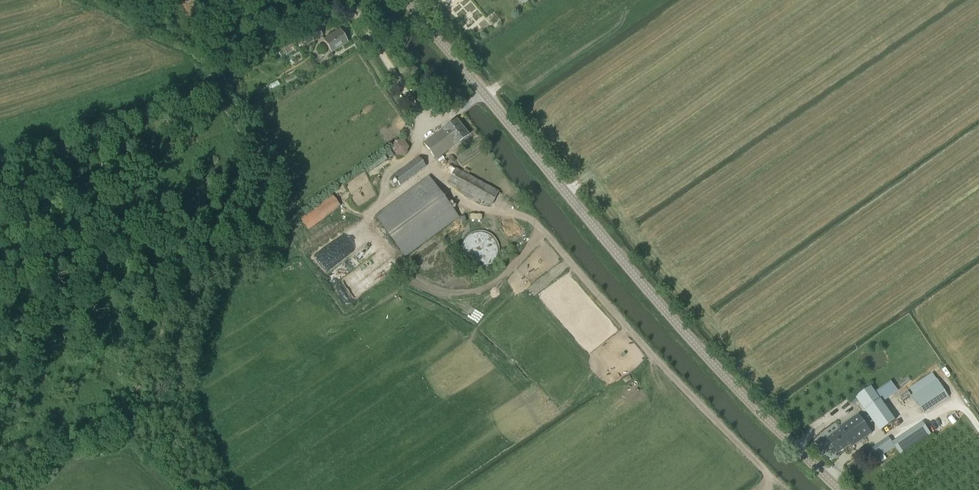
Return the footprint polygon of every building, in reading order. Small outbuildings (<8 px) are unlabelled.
[(314,41),(322,36),(318,29),(310,34),(314,41)] [(331,52),(347,43),(340,30),(323,40),(331,52)] [(435,160),(468,135),(456,120),(423,144),(435,160)] [(399,140),(395,141),(393,144),(392,148),(396,153),(402,152),(404,147),(404,142),(399,140)] [(448,165),(455,161),(452,156),(445,160),(448,165)] [(400,186),(425,167),(418,157),(393,177),(400,186)] [(490,206),(498,192),(455,169),(447,182),(490,206)] [(405,256),(458,217),(428,177),(375,216),(405,256)] [(307,229),(340,206),(332,196),(300,219),(307,229)] [(938,388),(933,381),(911,395),(916,403),(917,402),(924,412),(947,396),(941,386),(938,388)] [(903,400),(911,395),(908,391),(900,396),(903,400)] [(878,401),(871,392),(861,399),(868,408),(867,409),(882,429),(895,420),(880,400),(878,401)] [(852,446),(871,434),(858,415),(839,427),(841,429),(827,439),(838,454),(851,444),(852,446)] [(904,430),(870,453),(875,460),(896,447),(900,453),(931,433),(926,425),(923,427),(919,422),(905,432),(904,430)]
